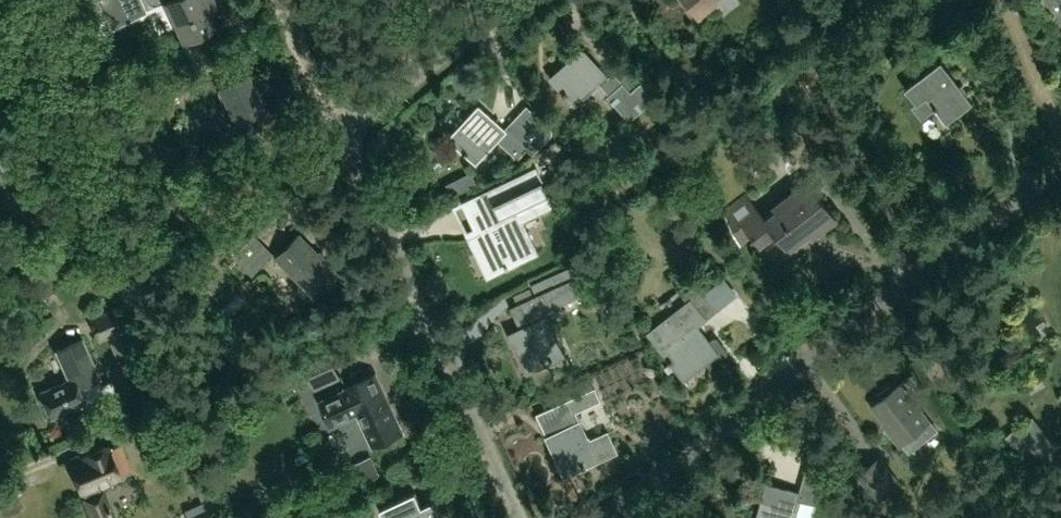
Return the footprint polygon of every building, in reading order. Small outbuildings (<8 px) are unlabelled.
[(100,11),(124,0),(95,0),(100,11)] [(164,2),(182,41),(212,27),(205,12),(210,10),(206,1),(208,0),(169,0),(164,2)] [(689,5),(700,19),(724,0),(695,0),(689,5)] [(621,60),(606,74),(583,49),(552,78),(576,104),(598,85),(630,120),(655,97),(621,60)] [(922,119),(936,108),(947,123),(973,103),(940,61),(905,88),(916,102),(912,105),(922,119)] [(259,128),(252,112),(262,107),(247,72),(219,84),(233,117),(224,121),(233,140),(259,128)] [(160,89),(165,99),(185,91),(180,81),(160,89)] [(527,105),(505,129),(480,106),(449,138),(475,162),(497,139),(517,159),(532,144),(538,150),(555,132),(527,105)] [(476,233),(471,236),(480,256),(489,276),(514,265),(539,254),(531,237),(523,219),(539,212),(555,204),(546,185),(537,166),(517,176),(496,185),(499,192),(502,199),(488,206),(474,212),(478,221),(482,230),(476,233)] [(462,192),(455,179),(446,184),(452,197),(462,192)] [(759,248),(777,235),(789,250),(820,225),(823,228),(837,217),(811,184),(767,220),(747,193),(723,211),(740,245),(751,237),(759,248)] [(254,234),(231,256),(250,275),(273,253),(254,234)] [(314,295),(337,273),(298,234),(276,256),(314,295)] [(531,285),(536,295),(512,307),(519,321),(524,319),(526,324),(515,330),(515,329),(510,332),(517,347),(521,345),(532,369),(528,371),(528,372),(538,368),(537,368),(565,354),(544,310),(582,292),(570,267),(531,285)] [(679,290),(689,302),(703,290),(693,278),(679,290)] [(719,310),(704,292),(703,290),(689,302),(669,317),(649,333),(684,378),(704,361),(708,367),(712,366),(727,355),(727,351),(717,338),(715,337),(710,341),(699,326),(719,310)] [(110,326),(103,329),(107,338),(115,356),(133,348),(125,330),(128,328),(117,305),(103,311),(110,326)] [(100,385),(99,382),(100,381),(82,340),(56,352),(68,380),(40,393),(51,418),(82,404),(85,409),(117,395),(110,381),(100,385)] [(342,378),(326,346),(301,359),(302,362),(280,373),(288,388),(309,378),(315,391),(342,378)] [(347,388),(322,400),(333,423),(358,412),(366,430),(373,444),(388,437),(402,431),(395,414),(376,373),(346,387),(347,388)] [(879,400),(871,406),(889,428),(887,430),(899,445),(902,443),(908,452),(937,429),(930,421),(901,383),(893,389),(891,386),(888,386),(877,395),(877,398),(879,400)] [(572,398),(538,414),(566,474),(617,451),(608,432),(590,440),(588,436),(586,437),(574,412),(601,400),(595,388),(572,398)] [(1032,447),(1039,457),(1055,444),(1032,414),(1016,427),(1032,447)] [(82,491),(84,497),(83,497),(91,517),(113,517),(101,489),(99,490),(97,485),(118,477),(114,467),(125,462),(119,447),(108,452),(106,449),(84,457),(86,462),(70,468),(80,492),(82,491)] [(758,517),(812,517),(817,502),(836,508),(848,465),(809,454),(799,492),(767,483),(758,517)] [(365,482),(381,475),(372,456),(357,463),(365,482)] [(900,483),(880,456),(857,474),(877,500),(900,483)] [(434,500),(421,506),(415,491),(379,507),(384,517),(442,517),(434,500)] [(184,511),(188,517),(217,517),(208,500),(184,511)]
